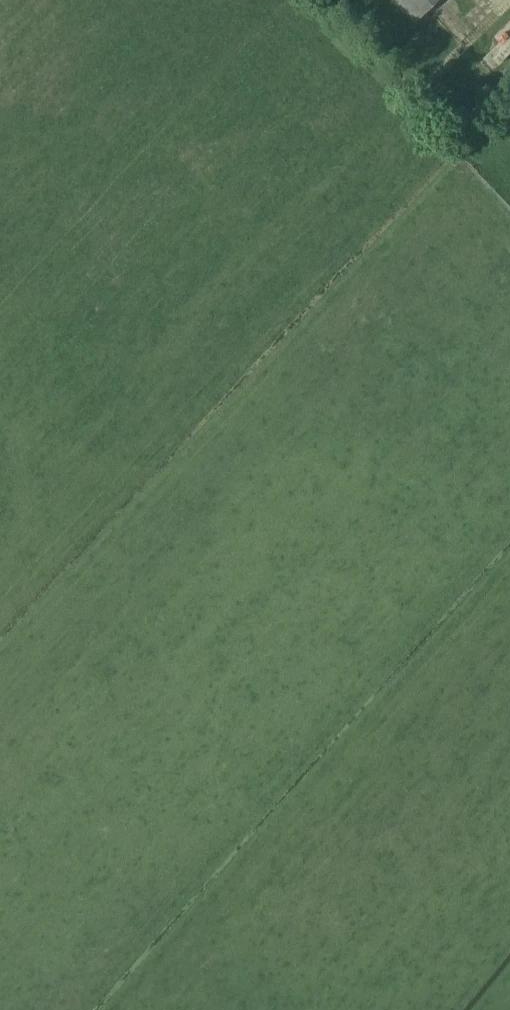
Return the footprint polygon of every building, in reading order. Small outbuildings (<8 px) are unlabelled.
[(434,0),(397,0),(415,19),(434,0)]
